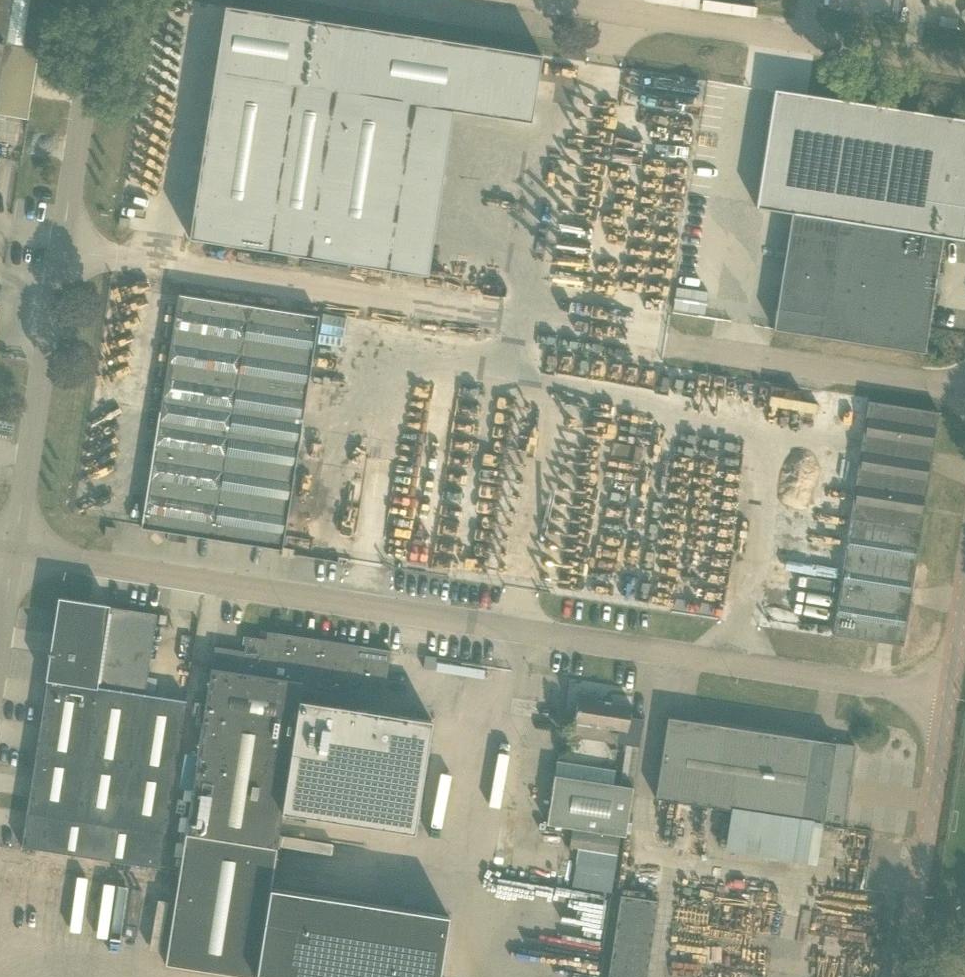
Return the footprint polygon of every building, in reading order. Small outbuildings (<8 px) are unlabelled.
[(5,44),(39,50),(46,0),(0,0),(0,74),(5,44)] [(225,6),(189,238),(198,240),(256,249),(259,249),(349,263),(361,265),(375,267),(387,269),(412,103),(531,121),(541,55),(431,38),(420,36),(369,28),(356,26),(232,7),(226,6),(225,6)] [(756,207),(791,213),(773,329),(924,353),(924,352),(929,325),(932,305),(934,292),(937,273),(939,260),(942,237),(964,240),(964,119),(921,112),(904,110),(843,100),(797,93),(774,89),(774,91),(756,207)] [(172,294),(141,527),(283,545),(313,313),(172,294)] [(834,634),(903,645),(939,413),(868,402),(850,517),(851,517),(834,634)] [(106,526),(104,537),(115,538),(116,528),(106,526)] [(22,847),(161,867),(186,700),(144,695),(153,634),(157,614),(60,599),(22,847)] [(449,916),(270,889),(276,848),(282,812),(414,833),(432,721),(300,700),(302,684),(316,686),(314,698),(352,703),(354,692),(384,696),(391,650),(374,647),(369,647),(329,641),(324,640),(277,633),(277,634),(276,641),(247,636),(244,652),(215,647),(211,669),(208,688),(185,836),(165,964),(249,976),(439,976),(449,916)] [(424,655),(422,667),(433,668),(435,657),(424,655)] [(576,712),(574,723),(619,730),(627,731),(630,717),(631,705),(596,700),(597,695),(579,692),(576,712)] [(656,798),(843,827),(855,746),(668,717),(656,798)] [(626,744),(620,785),(633,787),(640,746),(626,744)] [(555,775),(547,824),(573,828),(620,835),(626,836),(633,787),(620,785),(555,775)] [(657,901),(621,896),(609,976),(646,976),(657,901)]
